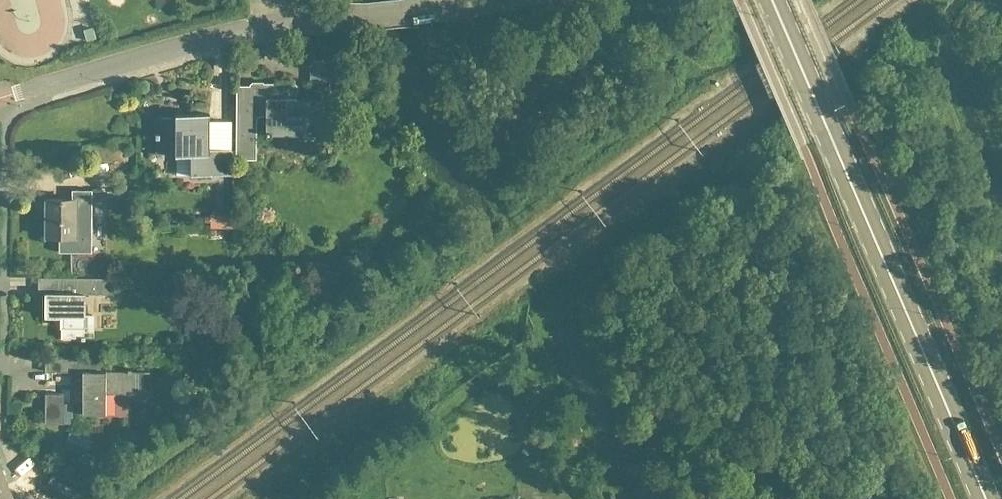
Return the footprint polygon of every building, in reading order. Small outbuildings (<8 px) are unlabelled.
[(310,72),(341,72),(341,61),(310,61),(310,72)] [(310,99),(296,99),(296,88),(292,85),(277,85),(274,82),(271,85),(255,85),(255,87),(235,87),(235,161),(256,161),(256,119),(265,116),(265,136),(319,136),(319,100),(329,100),(329,88),(310,88),(310,99)] [(232,151),(209,151),(209,117),(209,116),(174,116),(175,120),(156,120),(156,155),(174,155),(174,157),(190,157),(190,177),(231,177),(231,151),(232,151)] [(47,201),(47,238),(53,238),(60,238),(60,253),(92,253),(92,193),(74,193),(74,201),(47,201)] [(113,296),(113,282),(58,281),(58,295),(46,295),(45,317),(61,317),(61,339),(83,339),(83,296),(113,296)] [(141,395),(141,373),(99,373),(99,360),(45,360),(45,373),(82,373),(82,415),(105,415),(105,395),(141,395)] [(63,426),(64,396),(45,395),(44,425),(63,426)] [(0,469),(0,498),(12,498),(0,469)] [(75,493),(52,477),(43,490),(56,498),(72,498),(75,493)]
